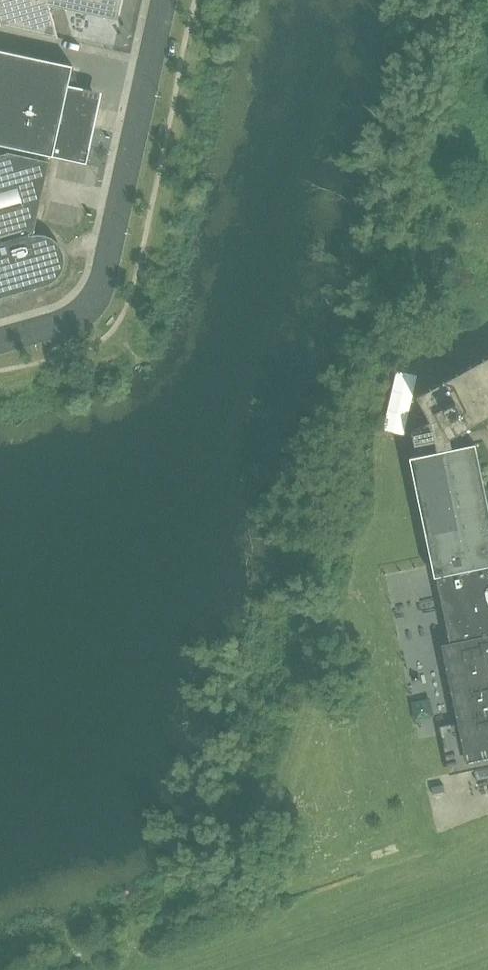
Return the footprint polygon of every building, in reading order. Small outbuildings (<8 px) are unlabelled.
[(1,24),(58,37),(49,3),(117,19),(121,0),(0,0),(0,21),(1,24)] [(86,162),(102,91),(68,84),(73,65),(0,49),(0,144),(86,162)] [(46,284),(50,282),(53,280),(56,278),(58,276),(59,275),(61,271),(62,270),(63,268),(64,266),(64,264),(64,262),(65,260),(65,258),(64,255),(64,253),(64,251),(63,250),(62,248),(61,246),(60,244),(59,242),(58,241),(56,239),(53,237),(51,236),(49,235),(46,233),(44,233),(42,233),(39,232),(37,232),(33,233),(49,160),(9,151),(0,154),(0,297),(46,284)] [(487,765),(487,505),(475,442),(452,447),(449,435),(487,414),(487,355),(417,395),(430,420),(411,430),(414,444),(435,439),(437,450),(409,456),(432,566),(434,575),(435,575),(449,641),(441,643),(458,721),(439,725),(440,734),(449,773),(487,765)]
